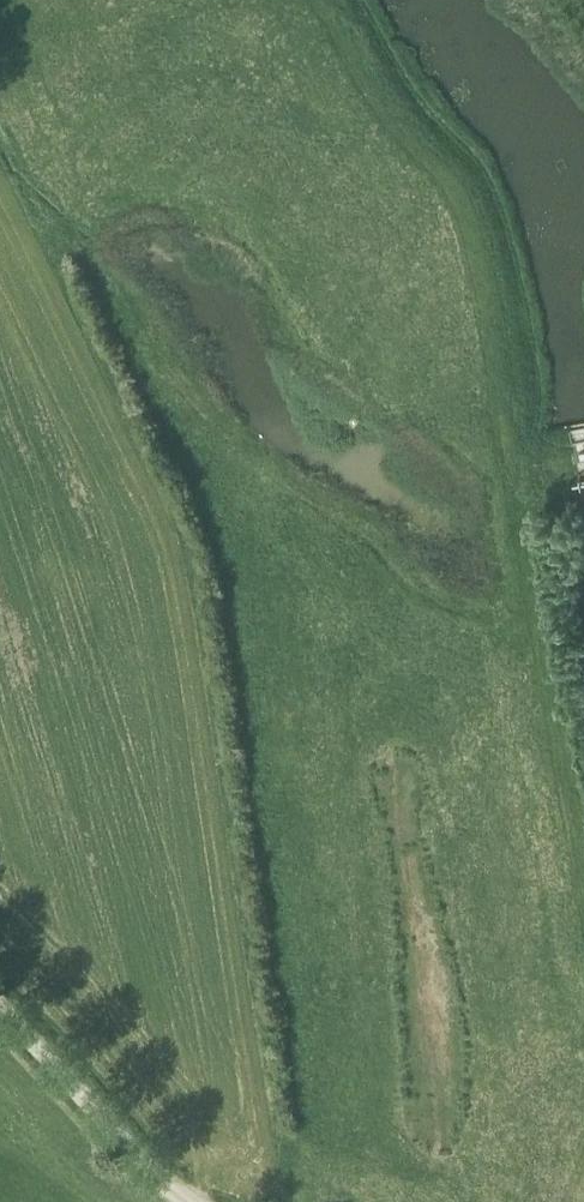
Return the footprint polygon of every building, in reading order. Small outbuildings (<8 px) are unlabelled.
[(583,461),(583,441),(569,444),(573,463),(583,461)]
